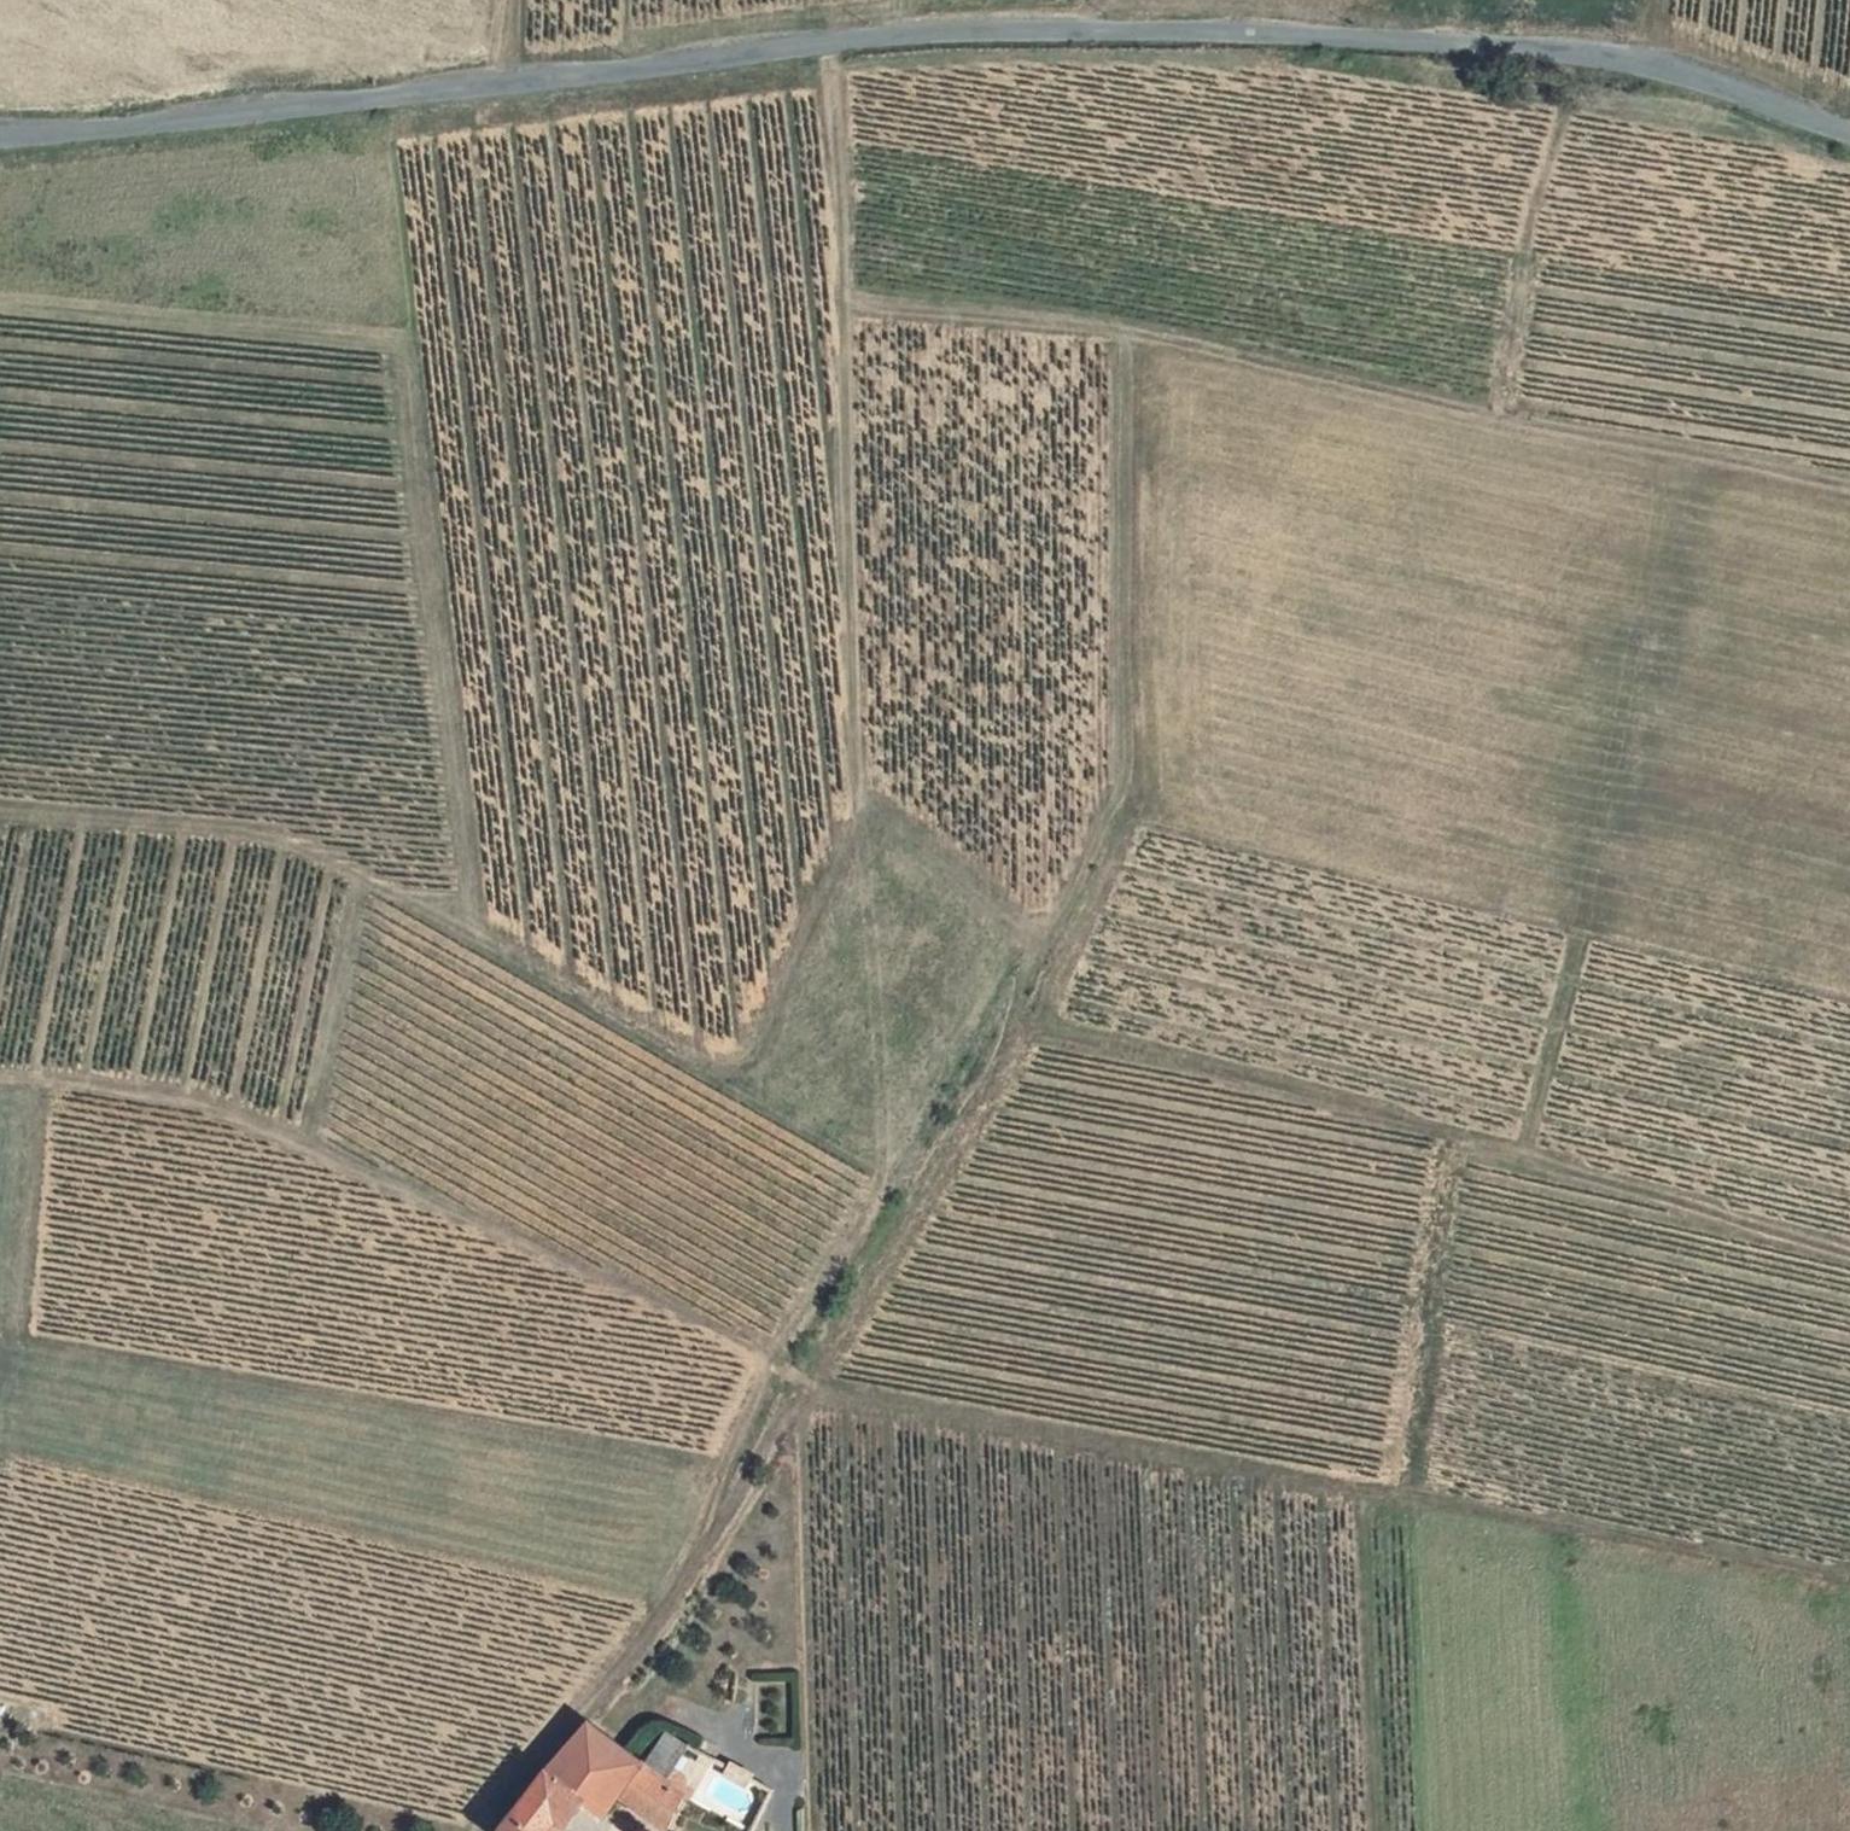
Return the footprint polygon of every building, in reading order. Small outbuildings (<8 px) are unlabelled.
[(565,1825),(574,1830),(592,1808),(611,1822),(628,1800),(666,1828),(694,1792),(607,1717),(526,1811),(512,1830),(560,1830),(565,1825)]
